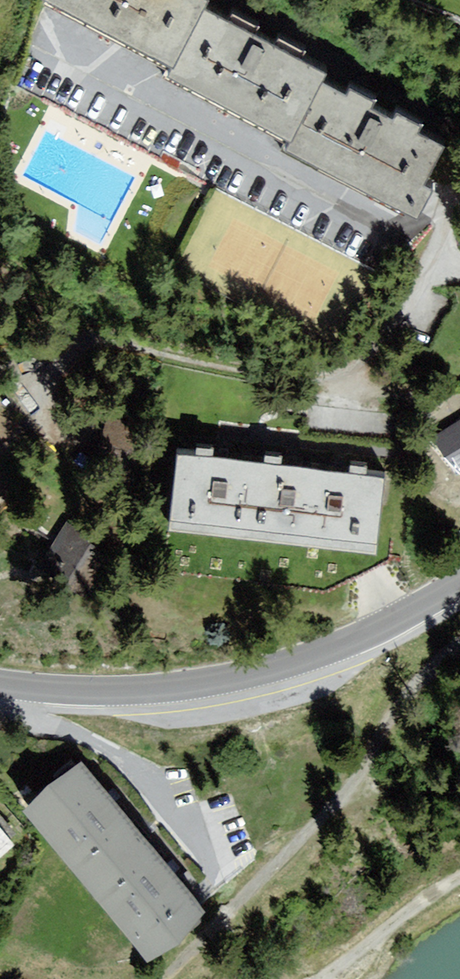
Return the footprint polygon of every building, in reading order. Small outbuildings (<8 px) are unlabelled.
[(170,53),(198,0),(66,0),(170,53)] [(327,56),(217,0),(198,0),(170,53),(163,68),(288,132),(321,67),(327,56)] [(448,132),(321,67),(288,132),(284,139),(420,209),(435,179),(426,175),(448,132)] [(458,412),(421,434),(457,477),(459,476),(459,411),(458,412)] [(179,449),(170,524),(374,547),(383,472),(179,449)] [(56,591),(88,560),(42,513),(10,545),(56,591)] [(10,798),(64,870),(127,831),(70,754),(10,798)] [(187,912),(127,831),(64,870),(128,956),(187,912)]
